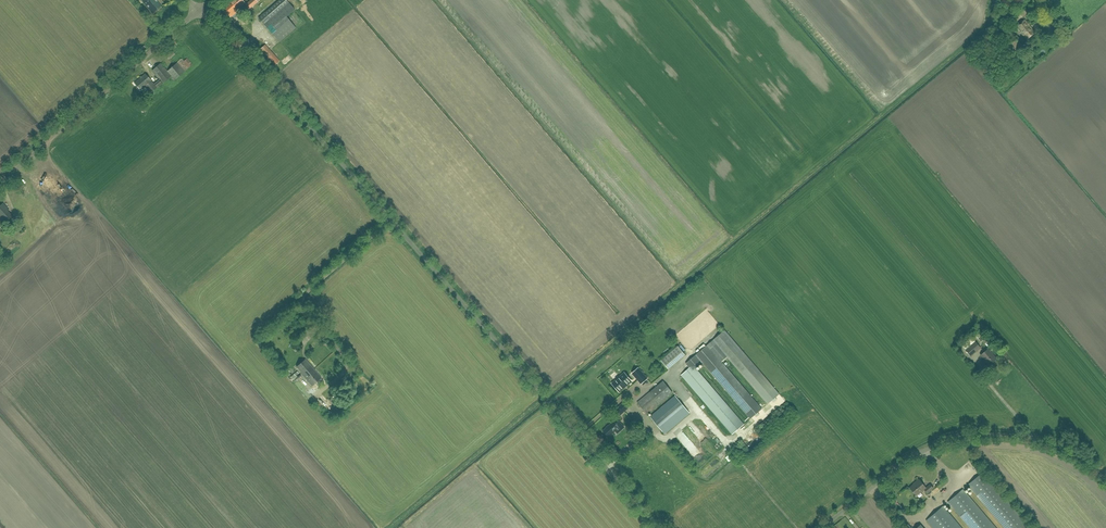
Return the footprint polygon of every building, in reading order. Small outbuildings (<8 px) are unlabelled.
[(152,13),(161,5),(157,0),(141,0),(143,2),(152,13)] [(227,3),(227,2),(220,8),(228,17),(244,3),(242,0),(231,0),(227,3)] [(245,4),(249,9),(257,1),(256,0),(249,0),(245,4)] [(1026,40),(1035,33),(1024,20),(1016,27),(1026,40)] [(1001,37),(1011,29),(1008,25),(1006,27),(1004,24),(996,30),(1001,37)] [(1013,51),(1021,45),(1018,42),(1020,40),(1016,35),(1014,37),(1011,33),(1004,40),(1013,51)] [(169,47),(163,53),(167,58),(173,52),(169,47)] [(160,63),(152,70),(160,79),(163,82),(168,77),(170,75),(174,79),(192,64),(186,58),(183,61),(181,59),(167,71),(160,63)] [(140,77),(134,83),(140,90),(144,86),(150,93),(156,87),(157,88),(162,83),(159,80),(154,84),(150,80),(151,80),(145,74),(140,78),(140,77)] [(15,219),(8,210),(9,209),(3,203),(0,205),(0,218),(7,225),(15,219)] [(689,368),(681,375),(732,434),(744,424),(695,368),(701,362),(750,418),(762,409),(721,362),(727,357),(767,404),(779,394),(724,330),(686,363),(689,368)] [(980,347),(975,340),(974,341),(971,337),(962,345),(965,349),(971,356),(980,347)] [(685,355),(678,347),(661,361),(668,369),(685,355)] [(989,364),(996,358),(988,348),(980,354),(989,364)] [(303,377),(313,368),(305,359),(296,367),(301,373),(300,373),(303,377)] [(670,374),(674,377),(684,363),(680,360),(670,374)] [(313,368),(303,377),(312,386),(321,378),(313,368)] [(647,378),(641,372),(638,368),(632,373),(641,384),(647,378)] [(619,392),(624,387),(631,381),(624,373),(612,383),(619,392)] [(647,414),(673,393),(663,381),(637,402),(647,414)] [(664,434),(689,413),(675,396),(650,417),(664,434)] [(619,416),(628,408),(622,402),(614,410),(619,416)] [(608,437),(615,431),(617,433),(624,427),(618,421),(615,425),(612,422),(603,431),(608,437)] [(1004,527),(1030,527),(982,472),(967,485),(1004,527)] [(927,493),(933,488),(930,485),(926,488),(919,479),(915,482),(915,483),(910,487),(916,495),(921,491),(922,491),(924,489),(927,493)] [(971,527),(996,527),(963,490),(949,502),(971,527)] [(944,506),(927,521),(933,527),(962,527),(944,506)]
